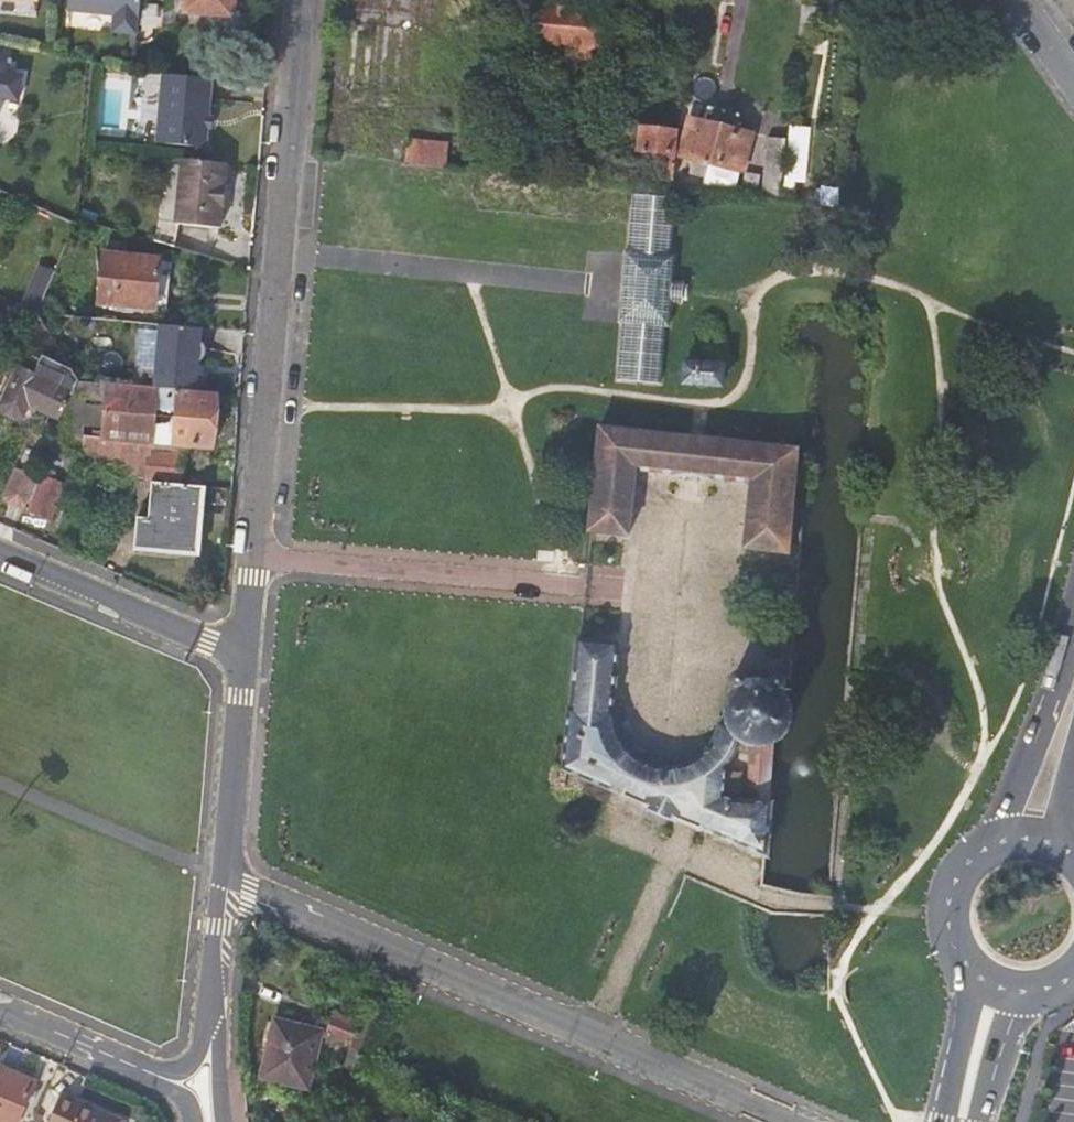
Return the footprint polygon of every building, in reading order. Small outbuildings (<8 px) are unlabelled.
[(68,9),(115,13),(113,30),(132,32),(138,32),(141,0),(69,0),(68,9)] [(185,10),(233,14),(235,0),(186,0),(185,10)] [(539,51),(563,53),(601,57),(606,0),(602,0),(544,0),(539,51)] [(143,3),(143,24),(160,24),(160,2),(143,3)] [(561,73),(563,53),(539,51),(536,71),(561,73)] [(12,59),(0,56),(0,94),(18,98),(23,74),(10,71),(12,59)] [(163,72),(157,142),(206,146),(212,77),(163,72)] [(693,156),(689,172),(706,176),(711,161),(743,169),(753,132),(737,128),(741,114),(711,107),(707,119),(692,116),(683,152),(693,156)] [(653,177),(675,179),(680,129),(625,124),(619,184),(640,186),(642,166),(634,165),(635,154),(654,156),(653,177)] [(812,127),(791,124),(789,139),(784,200),(795,201),(796,181),(807,181),(812,127)] [(770,138),(765,198),(784,200),(789,139),(770,138)] [(411,141),(409,163),(447,167),(448,144),(411,141)] [(221,226),(227,162),(183,157),(177,222),(221,226)] [(824,185),(823,204),(838,205),(840,187),(824,185)] [(622,321),(620,353),(617,378),(662,382),(667,324),(671,325),(674,290),(674,284),(677,253),(673,253),(678,196),(634,192),(628,249),(624,249),(618,321),(622,321)] [(159,272),(160,256),(104,252),(100,302),(156,307),(159,272)] [(61,360),(66,355),(37,310),(27,332),(61,360)] [(196,390),(198,359),(200,358),(203,355),(205,352),(205,348),(205,344),(202,340),(200,338),(201,326),(161,322),(155,386),(196,390)] [(723,385),(725,363),(686,360),(684,382),(723,385)] [(31,402),(65,417),(77,390),(61,384),(65,373),(42,363),(38,374),(20,366),(4,404),(8,414),(15,417),(25,413),(31,402)] [(104,440),(109,382),(81,380),(77,390),(65,417),(57,435),(104,440)] [(213,448),(218,392),(196,390),(155,386),(140,385),(109,382),(104,440),(57,435),(137,476),(141,477),(182,481),(185,445),(213,448)] [(636,467),(692,473),(751,479),(743,547),(788,553),(799,446),(600,425),(589,530),(629,535),(636,467)] [(20,505),(28,501),(40,475),(19,467),(8,493),(12,501),(20,505)] [(67,483),(41,472),(40,475),(28,501),(25,508),(53,518),(67,483)] [(199,552),(205,486),(152,481),(148,517),(138,516),(135,547),(199,552)] [(655,575),(661,522),(716,529),(719,504),(641,495),(632,572),(655,575)] [(609,786),(670,812),(679,816),(688,794),(690,779),(688,766),(686,763),(678,765),(671,767),(661,767),(651,765),(641,761),(633,755),(624,747),(617,738),(613,728),(613,718),(612,709),(612,703),(618,643),(598,640),(579,639),(565,767),(609,786)] [(734,736),(740,741),(747,744),(748,745),(754,746),(762,746),(769,745),(779,739),(784,735),(789,728),(792,719),(793,711),(793,706),(791,700),(788,694),(783,687),(786,684),(786,680),(785,677),(782,675),(780,675),(778,675),(774,677),(771,681),(770,679),(763,678),(757,677),(751,679),(747,680),(746,680),(746,678),(744,675),(742,674),(739,674),(736,675),(733,677),(733,681),(734,684),(736,686),(730,693),(728,697),(726,703),(724,711),(725,719),(726,724),(729,729),(734,736)] [(738,748),(740,741),(734,736),(729,729),(726,724),(725,719),(719,719),(718,727),(716,733),(712,741),(706,749),(714,760),(718,767),(717,778),(715,783),(697,823),(706,827),(767,853),(768,849),(768,800),(747,797),(726,793),(728,765),(731,760),(738,748)] [(748,745),(747,797),(768,800),(769,745),(762,746),(754,746),(748,745)] [(679,816),(697,823),(715,783),(717,778),(718,767),(714,760),(706,749),(697,758),(686,763),(688,766),(690,779),(688,794),(679,816)] [(345,1065),(353,1069),(370,1027),(334,1013),(326,1038),(352,1048),(345,1065)] [(320,1032),(275,1022),(263,1076),(308,1087),(320,1032)] [(0,1065),(0,1121),(19,1121),(37,1082),(0,1065)] [(55,1112),(54,1121),(121,1121),(121,1119),(55,1112)]
